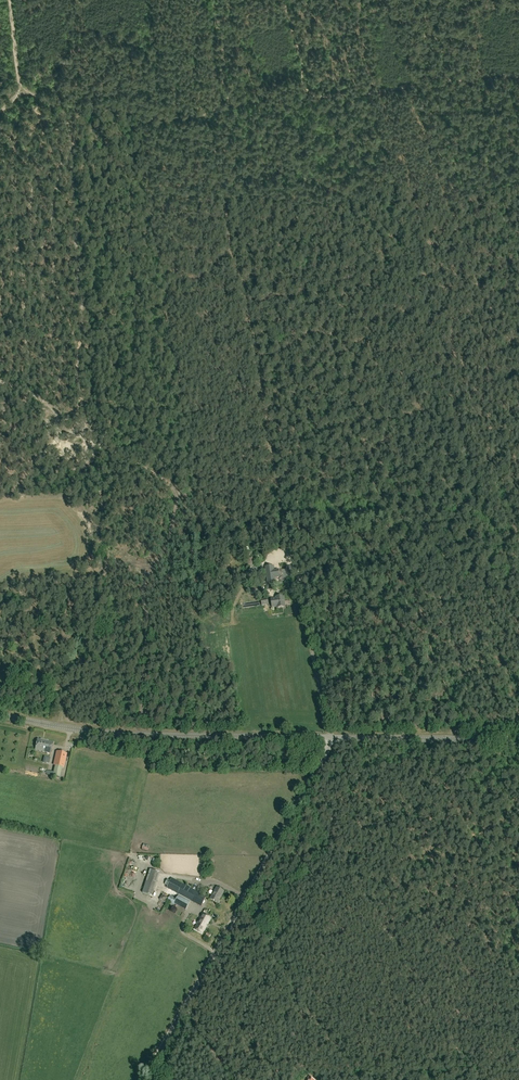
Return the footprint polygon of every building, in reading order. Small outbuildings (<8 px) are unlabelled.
[(253,559),(253,558),(248,558),(249,560),(244,561),(246,566),(248,565),(249,568),(254,567),(254,564),(254,562),(255,561),(254,559),(253,559)] [(274,570),(273,566),(266,567),(268,583),(275,582),(275,578),(279,577),(278,570),(274,570)] [(260,587),(259,585),(253,586),(253,588),(251,588),(251,591),(250,591),(250,594),(252,593),(252,594),(263,592),(264,591),(263,586),(262,586),(260,587)] [(285,607),(284,596),(276,597),(276,598),(271,599),(272,607),(277,606),(277,608),(285,607)] [(51,753),(53,742),(37,738),(35,749),(51,753)] [(66,754),(57,752),(54,765),(63,767),(66,754)] [(147,881),(145,893),(153,894),(157,870),(152,869),(150,882),(147,881)] [(206,896),(172,878),(170,882),(167,880),(165,884),(168,886),(167,888),(201,906),(206,896)] [(218,903),(224,891),(216,887),(210,899),(218,903)] [(190,901),(179,895),(177,899),(170,895),(167,901),(173,904),(174,903),(185,910),(190,901)] [(207,924),(211,918),(202,913),(199,917),(200,918),(194,929),(202,933),(206,925),(206,924),(207,924)]
